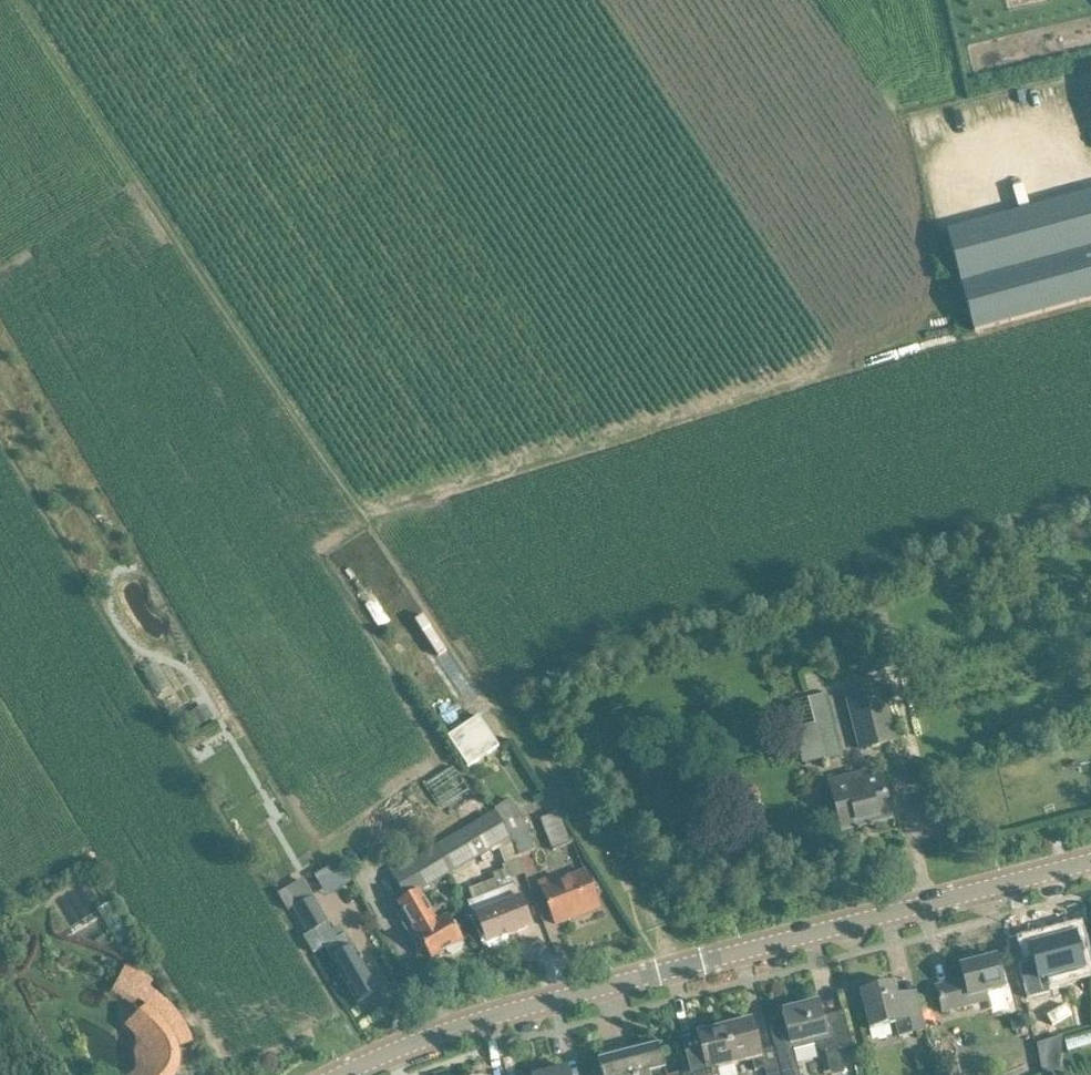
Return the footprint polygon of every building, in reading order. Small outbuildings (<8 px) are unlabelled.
[(1054,203),(1081,303),(1090,300),(1090,193),(1054,203)] [(1054,203),(998,218),(1026,318),(1081,303),(1054,203)] [(998,218),(947,232),(974,332),(1026,318),(998,218)] [(847,695),(856,729),(861,750),(894,741),(888,720),(880,687),(847,695)] [(825,695),(808,699),(824,761),(841,756),(825,695)] [(448,738),(468,768),(499,747),(479,716),(448,738)] [(830,819),(839,816),(841,827),(890,814),(881,778),(863,783),(862,777),(830,786),(833,795),(824,797),(821,800),(820,805),(823,814),(825,817),(830,819)] [(510,838),(515,849),(518,858),(536,851),(530,835),(535,833),(529,817),(524,819),(509,799),(494,809),(498,814),(505,824),(506,826),(510,838)] [(542,821),(554,851),(572,844),(559,814),(542,821)] [(496,815),(438,849),(452,872),(510,838),(496,815)] [(452,872),(438,849),(393,875),(407,899),(398,904),(405,915),(400,918),(412,939),(417,936),(431,960),(447,951),(449,954),(452,955),(463,949),(464,945),(462,943),(463,942),(453,924),(449,917),(434,926),(415,894),(452,872)] [(561,889),(556,877),(540,884),(555,925),(599,908),(592,887),(589,879),(561,889)] [(532,927),(516,885),(468,904),(474,919),(477,917),(487,944),(532,927)] [(312,896),(292,908),(308,935),(304,937),(313,954),(324,947),(338,940),(328,923),(312,896)] [(324,947),(346,985),(350,993),(348,994),(350,997),(352,995),(357,1004),(379,992),(361,962),(363,961),(361,959),(360,960),(346,935),(324,947)] [(1034,961),(1018,965),(1027,999),(1050,993),(1046,979),(1084,969),(1075,936),(1031,948),(1034,961)] [(936,987),(942,1009),(943,1013),(988,1001),(986,994),(1004,989),(996,958),(960,967),(964,980),(936,987)] [(131,995),(135,997),(147,983),(142,980),(137,977),(133,974),(128,971),(120,987),(124,990),(128,992),(131,995)] [(860,993),(865,1014),(870,1031),(896,1024),(900,1038),(926,1031),(917,997),(899,1001),(894,984),(860,993)] [(782,1074),(800,1074),(794,1051),(814,1046),(825,1053),(825,1054),(839,1050),(852,1047),(850,1037),(844,1016),(824,1021),(819,1003),(797,1009),(792,1006),(789,1011),(782,1013),(786,1027),(771,1031),(782,1072),(782,1074)] [(174,1048),(172,1044),(170,1040),(168,1036),(166,1033),(164,1029),(161,1026),(158,1023),(155,1020),(152,1017),(149,1014),(146,1012),(131,1026),(133,1027),(135,1028),(137,1030),(139,1032),(141,1033),(143,1035),(145,1038),(146,1041),(147,1043),(148,1046),(148,1048),(149,1051),(149,1053),(149,1056),(149,1058),(148,1061),(147,1065),(146,1068),(144,1071),(142,1074),(141,1074),(173,1074),(174,1072),(175,1067),(176,1063),(176,1058),(175,1053),(174,1048)] [(1025,1017),(1012,1020),(1015,1031),(1028,1027),(1025,1017)] [(752,1021),(725,1028),(735,1066),(752,1061),(755,1072),(765,1070),(752,1021)] [(698,1039),(682,1042),(686,1055),(691,1074),(737,1074),(735,1066),(725,1028),(697,1035),(698,1039)] [(628,1053),(634,1074),(666,1074),(658,1045),(628,1053)] [(932,1050),(918,1054),(921,1068),(935,1065),(932,1050)] [(628,1053),(598,1061),(602,1074),(634,1074),(628,1053)]
